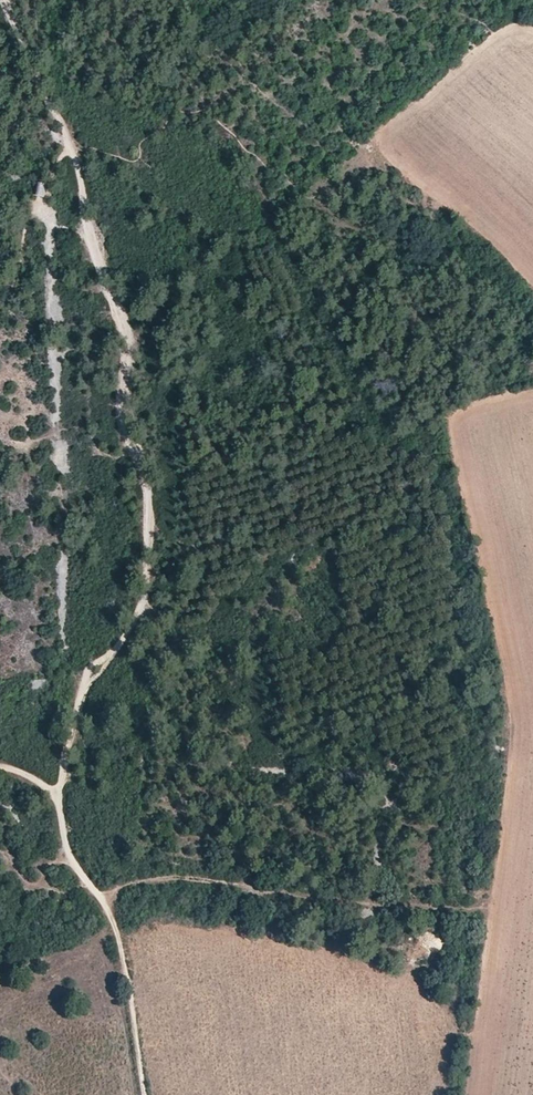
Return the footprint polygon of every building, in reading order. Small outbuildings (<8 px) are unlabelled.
[(47,182),(40,179),(37,186),(36,192),(43,195),(47,182)]
